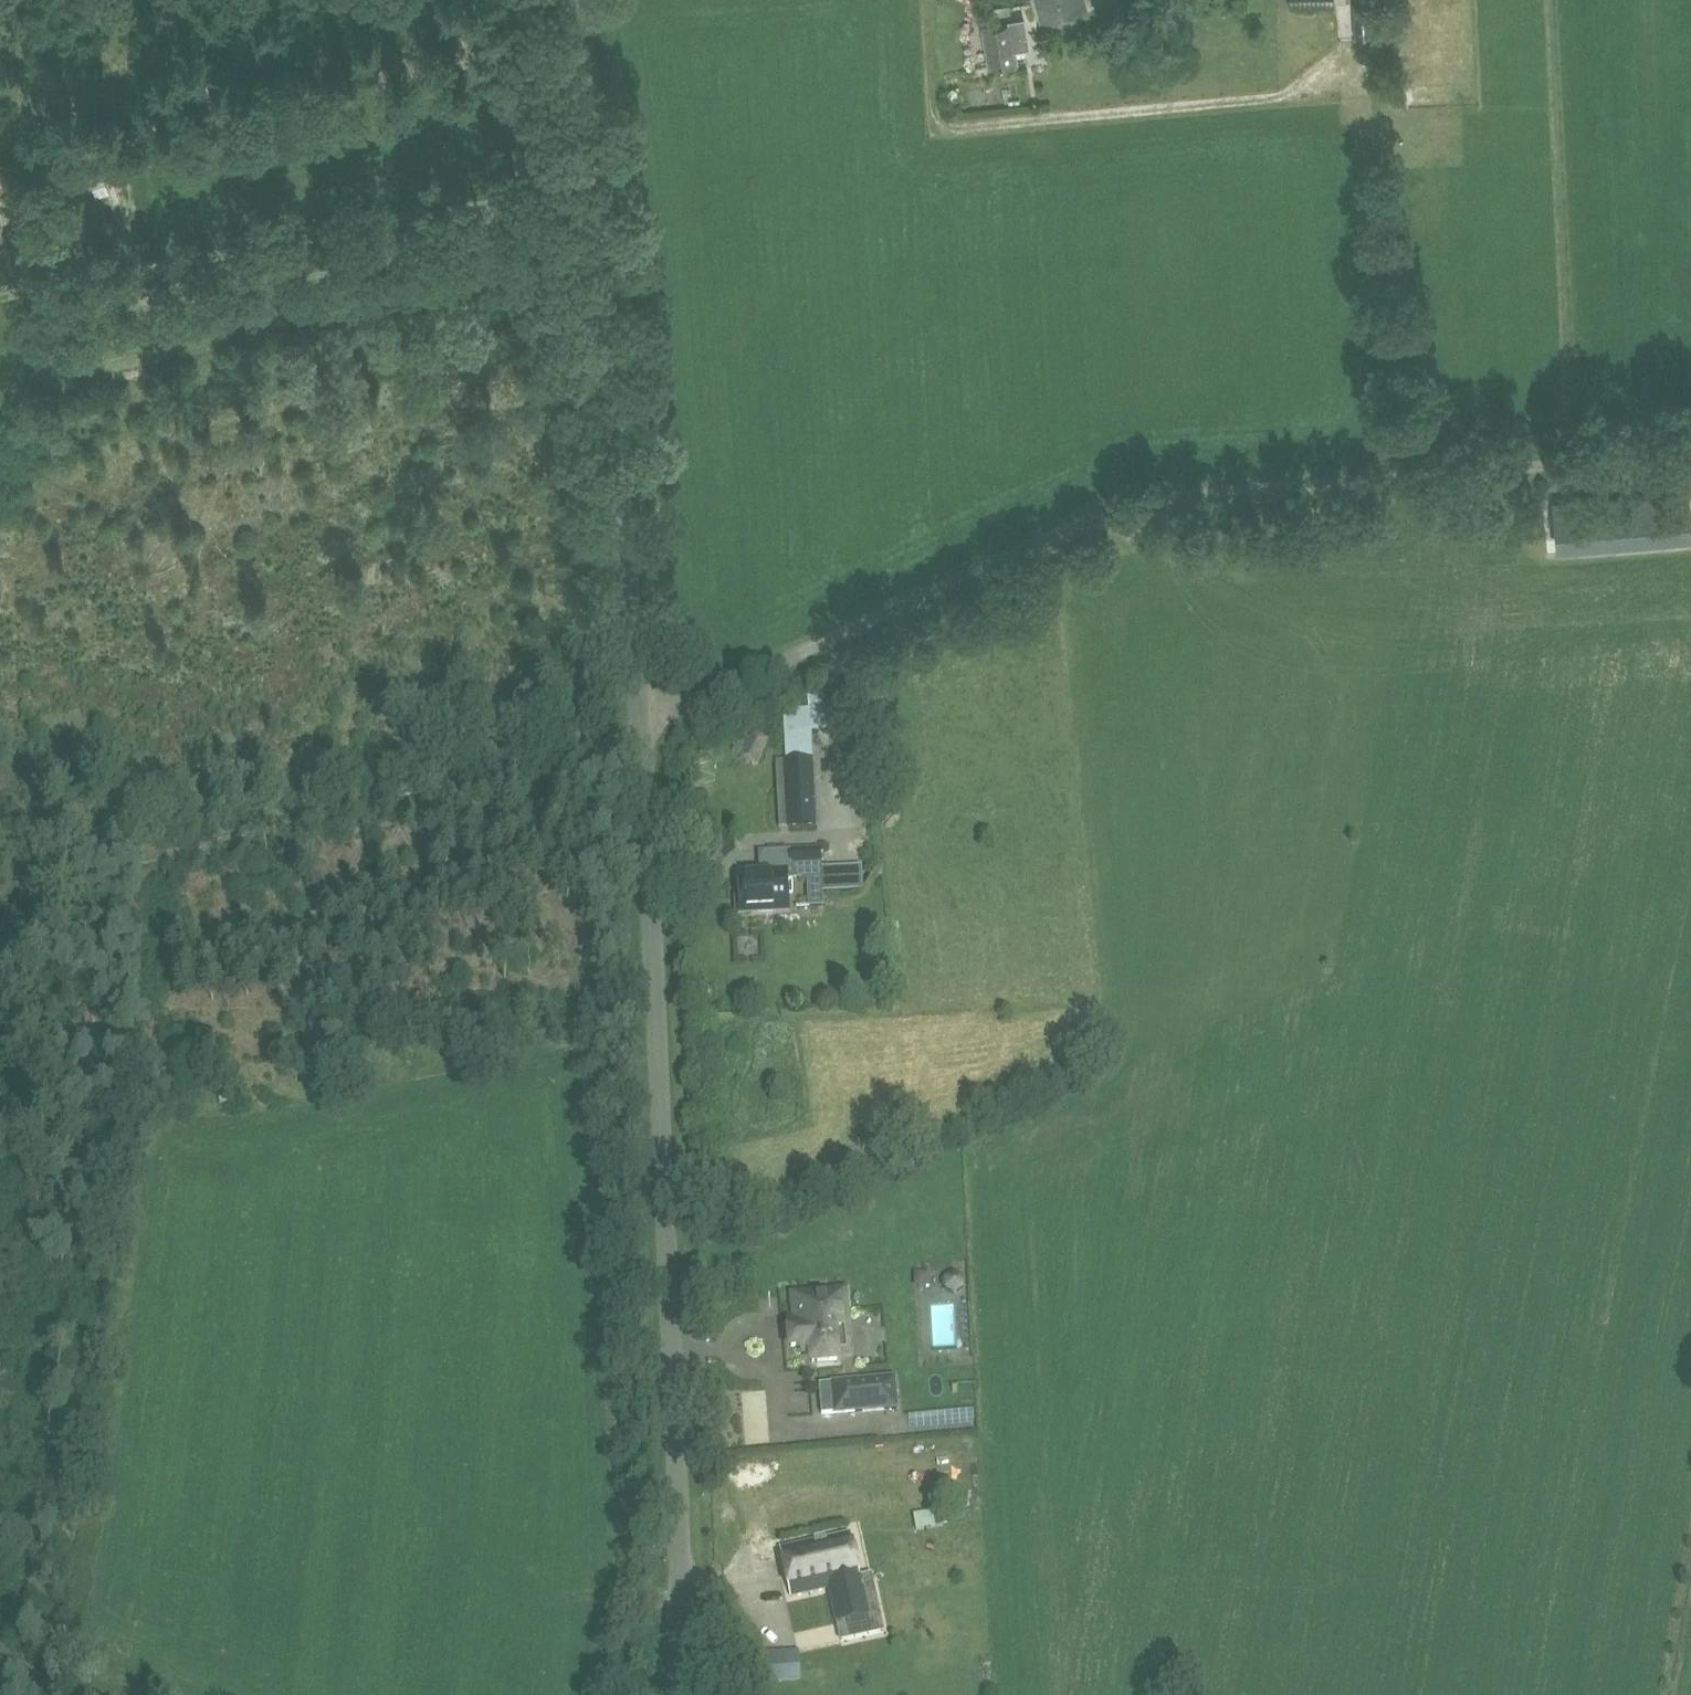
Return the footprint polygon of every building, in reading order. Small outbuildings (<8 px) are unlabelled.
[(1085,0),(1035,0),(1041,20),(1087,7),(1085,0)] [(1380,4),(1354,5),(1355,38),(1381,37),(1380,4)] [(1016,64),(1013,47),(1029,44),(1024,19),(982,27),(990,69),(1016,64)] [(812,759),(785,760),(789,826),(816,825),(812,759)] [(820,849),(790,850),(791,864),(821,863),(820,849)] [(774,912),(773,908),(788,907),(787,874),(739,876),(739,894),(735,894),(736,914),(774,912)] [(78,1104),(88,1118),(101,1109),(91,1095),(78,1104)] [(803,1346),(803,1353),(816,1352),(817,1362),(837,1361),(833,1318),(840,1317),(846,1317),(844,1292),(794,1296),(797,1336),(790,1336),(791,1347),(803,1346)] [(886,1357),(884,1316),(858,1318),(860,1359),(886,1357)] [(821,1415),(834,1414),(897,1408),(895,1377),(831,1383),(818,1384),(821,1415)] [(753,1448),(778,1447),(776,1394),(750,1395),(753,1448)] [(923,1533),(942,1528),(938,1512),(919,1517),(923,1533)] [(837,1623),(868,1616),(850,1533),(780,1549),(791,1596),(830,1588),(837,1623)] [(763,1661),(764,1683),(797,1681),(796,1659),(763,1661)]
